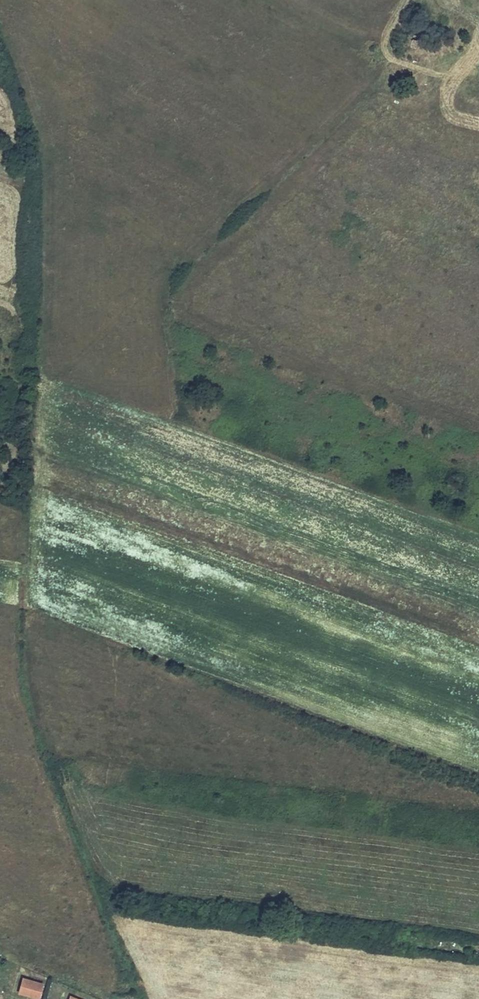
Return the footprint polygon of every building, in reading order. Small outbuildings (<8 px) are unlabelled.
[(412,34),(407,46),(418,50),(422,39),(412,34)] [(44,985),(26,981),(22,994),(39,998),(41,998),(44,985)]
